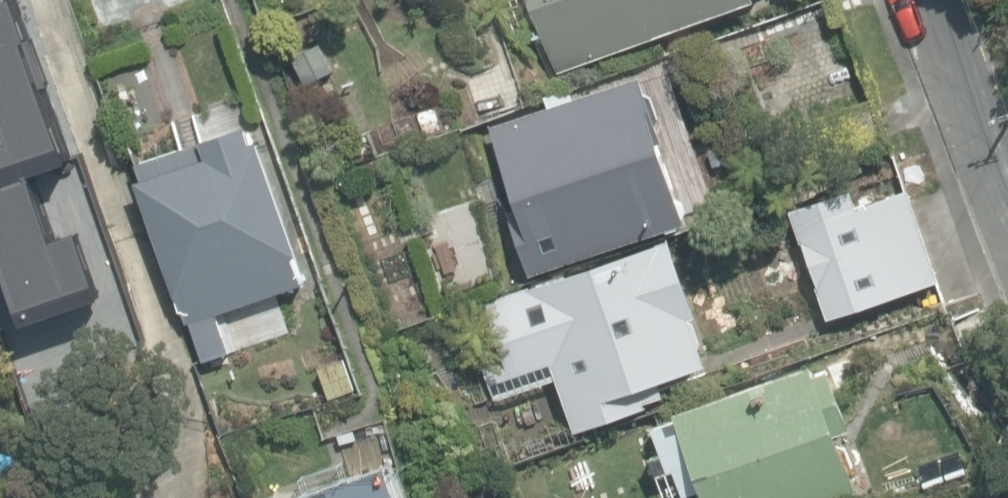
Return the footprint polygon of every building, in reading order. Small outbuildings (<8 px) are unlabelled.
[(557,69),(740,0),(531,0),(557,69)] [(72,282),(38,181),(82,166),(34,24),(0,36),(0,307),(72,282)] [(286,60),(303,91),(337,71),(319,41),(286,60)] [(648,85),(640,66),(489,124),(518,209),(507,214),(526,266),(536,262),(538,268),(687,215),(658,136),(665,133),(660,118),(663,113),(653,87),(648,85)] [(193,321),(205,359),(230,351),(217,314),(306,285),(260,140),(249,144),(243,127),(137,161),(188,323),(193,321)] [(815,284),(827,317),(938,277),(912,204),(897,208),(885,171),(790,205),(800,239),(803,239),(818,282),(815,284)] [(69,239),(91,304),(131,290),(109,225),(69,239)] [(698,309),(672,230),(486,299),(501,339),(480,345),(496,398),(555,375),(574,429),(647,403),(646,399),(665,391),(659,374),(706,357),(689,311),(698,309)] [(314,367),(329,408),(359,397),(343,356),(314,367)] [(829,364),(688,412),(689,417),(664,426),(672,452),(658,456),(666,480),(686,474),(694,497),(716,491),(718,497),(851,497),(868,493),(852,433),(863,429),(846,370),(834,373),(829,364)] [(393,466),(300,497),(404,497),(393,466)]
